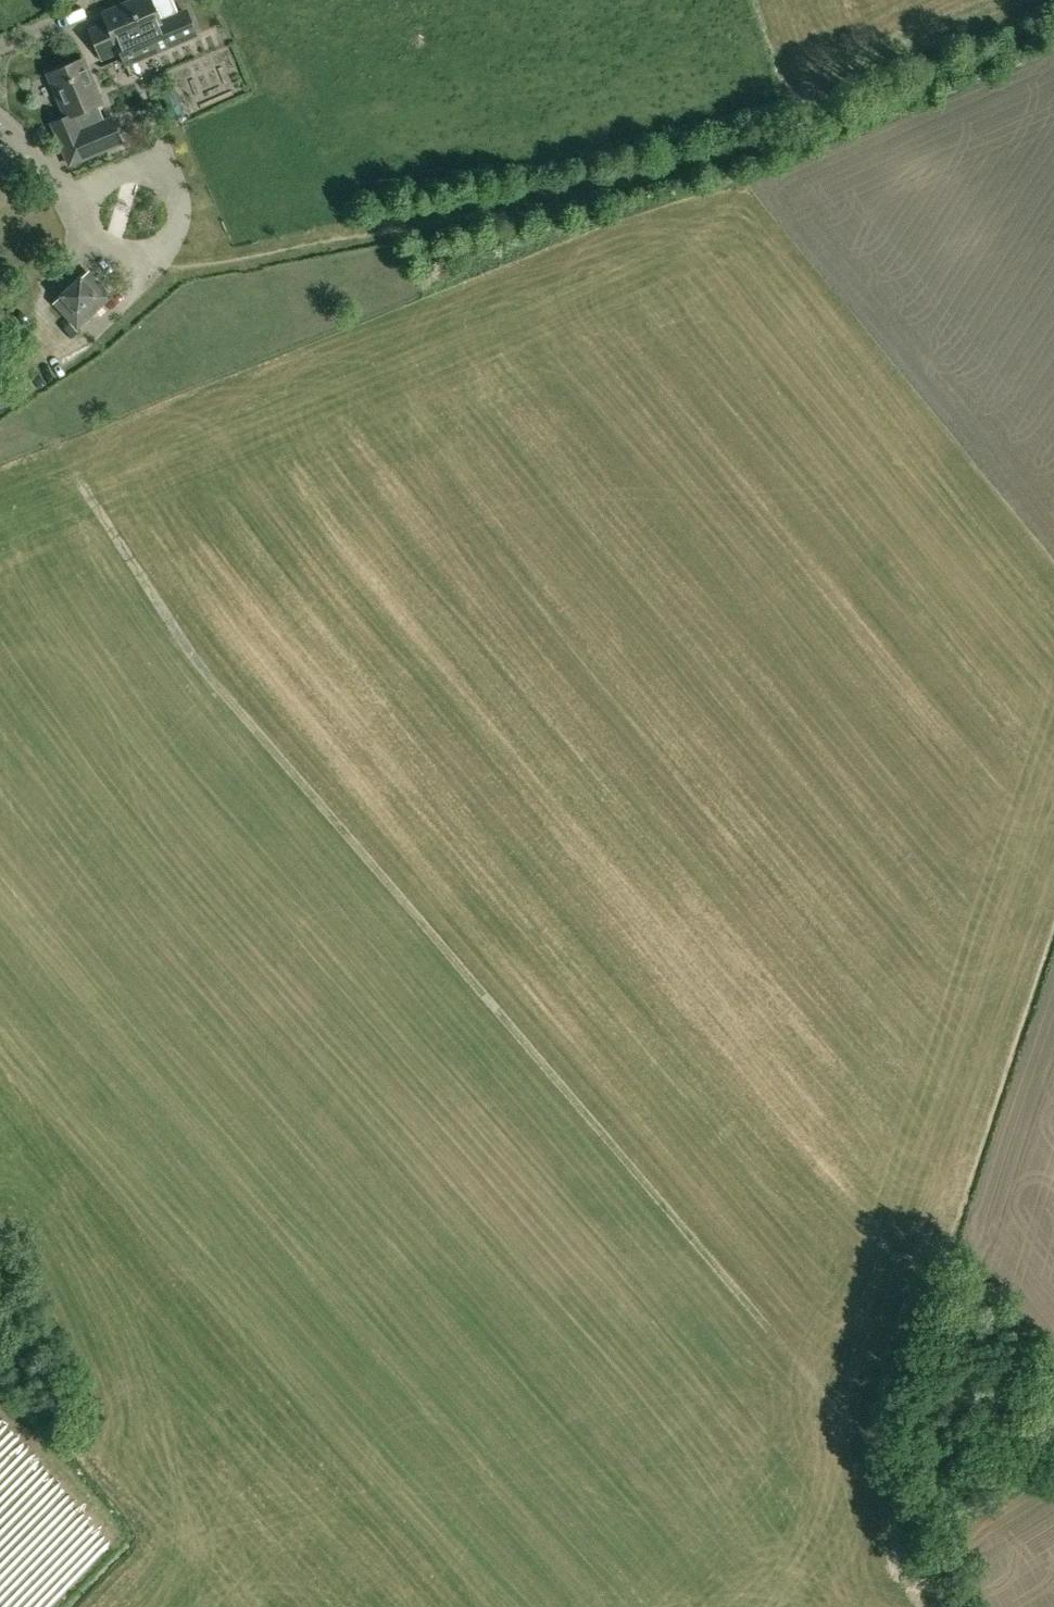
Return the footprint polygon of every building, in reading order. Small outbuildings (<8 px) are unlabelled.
[(104,12),(108,22),(91,29),(102,58),(121,50),(127,66),(199,35),(188,9),(178,13),(173,0),(133,0),(104,12)] [(84,58),(48,73),(67,117),(53,123),(71,164),(123,142),(113,118),(105,121),(98,105),(103,102),(84,58)] [(87,272),(55,301),(77,325),(109,296),(87,272)]
